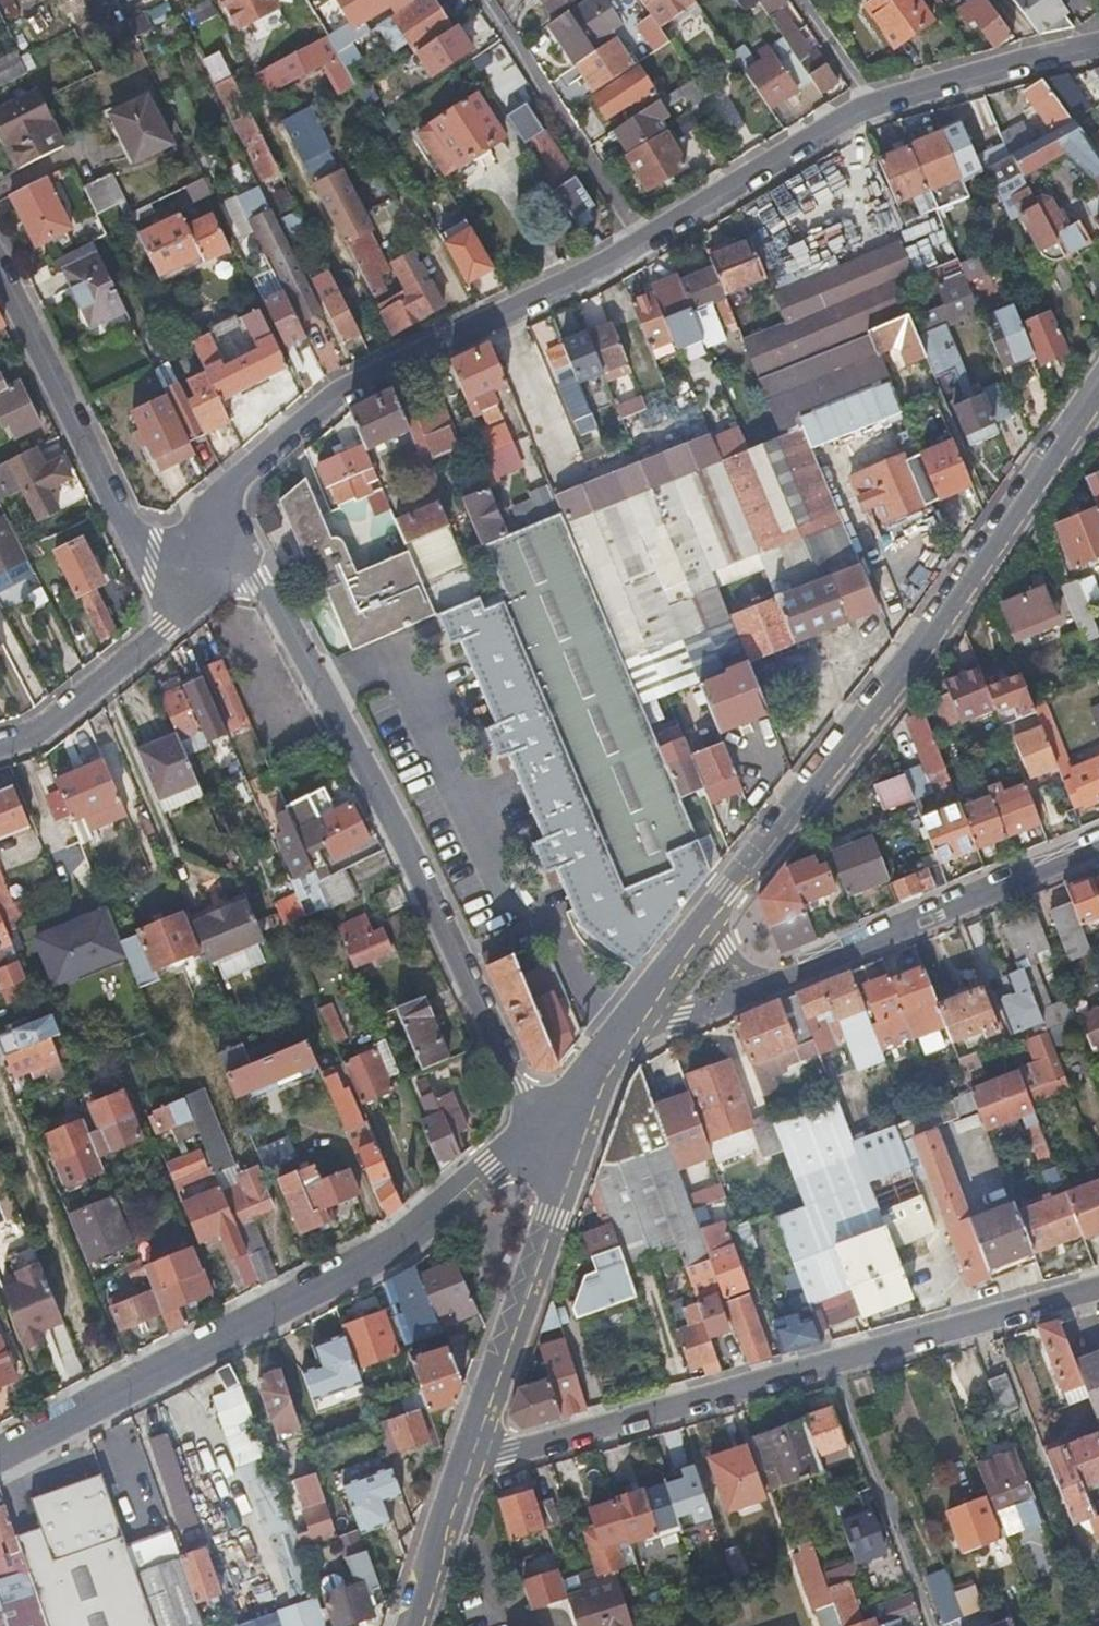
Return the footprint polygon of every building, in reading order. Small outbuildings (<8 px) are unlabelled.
[(145,8),(152,22),(173,12),(167,0),(162,0),(145,8)] [(189,5),(196,20),(214,11),(208,0),(198,0),(189,5)] [(239,26),(277,6),(274,0),(224,0),(239,26)] [(348,22),(326,33),(336,51),(351,41),(369,29),(365,20),(391,5),(395,12),(413,0),(336,0),(348,22)] [(395,12),(376,24),(392,50),(407,40),(415,51),(417,49),(452,27),(434,0),(413,0),(395,12)] [(550,13),(569,0),(541,0),(550,13)] [(576,63),(614,38),(609,30),(620,23),(604,0),(588,0),(569,12),(568,11),(548,24),(574,64),(576,63)] [(643,3),(650,14),(659,27),(695,2),(694,0),(641,0),(643,3)] [(744,9),(757,0),(738,0),(744,9)] [(757,0),(782,36),(797,59),(811,49),(779,6),(785,2),(784,0),(757,0)] [(865,5),(893,45),(931,19),(918,0),(871,0),(865,5)] [(941,9),(945,6),(941,0),(935,0),(941,9)] [(993,46),(1007,36),(1010,39),(1013,37),(986,0),(981,0),(967,10),(963,5),(959,8),(963,14),(968,21),(972,18),(993,46)] [(1074,26),(1066,15),(1058,4),(1058,0),(1015,0),(1040,34),(1074,26)] [(1066,15),(1070,12),(1061,0),(1058,0),(1058,4),(1066,15)] [(659,27),(650,14),(636,23),(654,50),(655,49),(668,40),(659,27)] [(456,24),(452,27),(417,49),(427,64),(434,74),(472,49),(456,24)] [(351,82),(323,32),(254,72),(265,91),(320,61),(327,57),(332,66),(325,69),(337,89),(351,82)] [(745,73),(767,106),(797,86),(798,88),(811,79),(782,36),(769,45),(768,45),(759,51),(765,59),(758,64),(745,73)] [(629,67),(632,64),(614,37),(614,38),(576,63),(593,90),(629,67)] [(345,66),(360,57),(351,41),(336,51),(345,66)] [(732,55),(745,73),(758,64),(745,46),(732,55)] [(811,79),(820,92),(838,80),(814,47),(811,49),(797,59),(811,79)] [(16,54),(14,50),(0,58),(0,83),(24,71),(16,54)] [(261,179),(278,171),(236,87),(218,50),(204,57),(215,82),(214,83),(225,105),(234,101),(241,117),(232,121),(243,143),(248,140),(255,155),(251,157),(261,179)] [(494,63),(487,52),(474,61),(481,72),(494,63)] [(327,57),(320,61),(325,69),(332,66),(327,57)] [(635,69),(632,64),(629,67),(593,90),(596,94),(593,97),(606,116),(619,108),(623,113),(633,107),(634,108),(661,90),(658,85),(663,82),(659,76),(648,84),(637,68),(635,69)] [(1068,73),(1043,78),(1072,119),(1074,122),(1094,107),(1068,73)] [(43,95),(53,90),(48,78),(37,84),(43,95)] [(681,96),(691,110),(706,100),(691,78),(676,88),(681,96)] [(1072,119),(1043,78),(1024,91),(1051,131),(1072,119)] [(369,81),(358,89),(376,121),(378,119),(368,103),(379,96),(369,81)] [(351,82),(337,89),(358,127),(372,118),(351,82)] [(627,152),(664,127),(659,119),(668,113),(664,107),(681,96),(676,88),(607,134),(611,140),(618,137),(627,152)] [(34,91),(0,108),(0,133),(17,167),(62,144),(38,97),(34,91)] [(477,94),(418,130),(445,172),(503,136),(477,94)] [(147,95),(110,112),(133,160),(170,143),(147,95)] [(389,112),(379,96),(368,103),(378,119),(389,112)] [(574,219),(594,206),(525,102),(506,114),(574,219)] [(304,108),(282,121),(315,185),(337,173),(304,108)] [(1051,131),(1030,143),(1010,155),(1019,172),(1021,176),(1025,183),(1039,170),(1036,168),(1062,153),(1097,180),(1098,178),(1098,156),(1087,140),(1074,122),(1072,119),(1051,131)] [(1000,133),(995,120),(981,126),(991,150),(985,153),(990,166),(1008,156),(1000,133)] [(959,121),(940,129),(942,133),(942,134),(961,181),(980,171),(959,121)] [(1022,122),(1000,133),(1008,156),(1010,155),(1030,143),(1022,122)] [(1087,140),(1098,156),(1098,132),(1087,140)] [(628,155),(647,188),(685,166),(666,134),(628,155)] [(926,140),(910,146),(936,208),(936,209),(968,196),(961,181),(942,134),(926,140)] [(908,141),(910,146),(926,140),(924,135),(908,141)] [(910,146),(877,160),(894,202),(912,195),(920,215),(936,208),(910,146)] [(995,186),(1009,218),(1019,213),(1037,250),(1040,253),(1043,255),(1046,256),(1050,257),(1054,258),(1057,257),(1061,256),(1063,255),(1056,241),(1052,234),(1034,200),(1025,183),(1021,176),(1019,172),(1010,155),(1008,156),(990,166),(986,167),(995,186)] [(792,253),(780,228),(855,190),(838,157),(743,204),(783,283),(852,248),(842,228),(792,253)] [(59,174),(57,168),(44,175),(46,180),(59,174)] [(94,213),(120,200),(106,171),(80,184),(85,194),(94,213)] [(44,175),(8,193),(35,243),(69,226),(46,180),(44,175)] [(207,188),(202,177),(174,190),(180,201),(207,188)] [(1097,180),(1090,185),(1098,198),(1098,178),(1097,180)] [(366,223),(343,180),(318,194),(372,293),(382,288),(373,272),(385,266),(363,225),(366,223)] [(236,195),(252,228),(263,251),(268,248),(302,317),(317,309),(257,184),(236,195)] [(180,201),(174,190),(169,192),(174,204),(180,201)] [(236,195),(235,192),(223,198),(241,234),(252,228),(236,195)] [(1052,234),(1065,227),(1059,213),(1056,215),(1047,199),(1039,198),(1034,200),(1052,234)] [(888,201),(871,211),(883,231),(899,221),(888,201)] [(100,211),(105,221),(123,213),(118,203),(100,211)] [(295,237),(308,231),(297,209),(284,215),(295,237)] [(451,241),(445,245),(466,283),(487,270),(452,210),(438,218),(451,241)] [(200,254),(205,252),(191,224),(186,226),(179,211),(135,232),(156,274),(199,253),(200,254)] [(123,213),(105,221),(109,229),(126,220),(123,213)] [(191,224),(205,252),(227,242),(213,213),(191,224)] [(1063,255),(1066,259),(1071,257),(1068,252),(1089,241),(1078,220),(1065,227),(1052,234),(1056,241),(1063,255)] [(124,307),(91,239),(51,258),(58,271),(63,269),(89,324),(124,307)] [(712,267),(723,294),(764,277),(750,242),(727,251),(724,244),(706,252),(712,267)] [(840,271),(865,332),(907,314),(895,285),(915,276),(901,246),(840,271)] [(407,287),(406,287),(409,292),(379,308),(391,330),(441,303),(415,253),(407,257),(416,276),(405,282),(407,287)] [(964,276),(966,281),(986,273),(978,255),(959,264),(964,276)] [(1005,257),(994,261),(1003,283),(1014,279),(1005,257)] [(262,300),(283,290),(271,267),(251,277),(258,293),(262,300)] [(712,267),(680,280),(692,311),(711,304),(720,328),(728,326),(731,331),(737,329),(723,294),(712,267)] [(774,298),(783,322),(799,360),(865,332),(840,271),(774,298)] [(965,323),(981,317),(966,281),(964,276),(937,287),(945,304),(921,314),(925,323),(913,328),(926,358),(934,377),(953,370),(963,396),(961,398),(963,403),(953,407),(968,445),(998,433),(994,422),(1010,416),(997,383),(974,393),(945,324),(962,317),(965,323)] [(653,288),(673,340),(678,352),(704,341),(692,311),(680,280),(659,289),(657,283),(652,285),(653,288)] [(409,292),(406,287),(377,302),(379,308),(409,292)] [(649,295),(631,303),(649,348),(650,350),(673,340),(653,288),(648,290),(649,295)] [(304,334),(283,290),(262,300),(296,370),(302,368),(288,341),(304,334)] [(358,332),(338,291),(320,300),(339,341),(358,332)] [(253,295),(240,301),(245,312),(236,316),(265,376),(286,365),(253,295)] [(982,319),(1002,366),(1032,354),(1020,325),(1013,306),(982,319)] [(1032,354),(1037,365),(1068,351),(1050,312),(1020,325),(1032,354)] [(907,314),(865,332),(875,356),(892,349),(900,350),(906,366),(926,358),(913,328),(907,314)] [(217,399),(265,376),(236,316),(233,317),(250,351),(227,362),(211,329),(188,340),(203,372),(217,399)] [(741,339),(780,436),(800,427),(808,445),(809,449),(899,412),(875,356),(865,332),(799,360),(783,322),(741,339)] [(607,382),(632,372),(627,361),(612,324),(588,334),(603,371),(607,382)] [(578,381),(603,371),(588,334),(563,344),(578,381)] [(507,384),(490,344),(449,363),(471,415),(487,409),(489,413),(496,410),(494,405),(495,405),(490,391),(507,384)] [(590,410),(578,381),(563,344),(544,351),(553,372),(556,370),(574,416),(579,414),(590,410)] [(187,401),(167,360),(153,367),(166,395),(188,440),(203,433),(187,401)] [(665,362),(656,365),(661,378),(669,374),(665,362)] [(203,433),(228,421),(217,399),(203,372),(186,380),(194,397),(187,401),(203,433)] [(3,425),(8,423),(14,434),(38,423),(17,381),(6,387),(0,375),(0,418),(3,425)] [(363,446),(364,449),(374,445),(376,451),(383,448),(381,442),(408,431),(404,421),(391,391),(348,411),(363,446)] [(154,457),(188,440),(166,395),(132,411),(140,429),(146,442),(154,457)] [(646,409),(642,397),(617,407),(622,419),(646,409)] [(408,431),(418,455),(421,462),(456,448),(439,407),(430,400),(425,403),(424,413),(404,421),(408,431)] [(599,434),(590,410),(579,414),(589,438),(599,434)] [(505,427),(480,437),(489,460),(495,474),(520,464),(505,427)] [(711,435),(554,496),(560,513),(640,703),(664,693),(697,679),(696,678),(680,637),(702,629),(690,598),(718,587),(711,571),(758,553),(777,599),(735,616),(752,659),(877,609),(866,583),(855,555),(839,520),(818,470),(809,449),(808,445),(800,427),(780,436),(747,449),(721,459),(713,439),(711,435)] [(747,449),(739,428),(713,439),(721,459),(747,449)] [(146,442),(140,429),(134,431),(140,445),(146,442)] [(193,451),(188,440),(154,457),(159,468),(193,451)] [(918,456),(937,500),(970,486),(952,441),(918,456)] [(353,496),(354,499),(370,492),(366,482),(376,478),(364,449),(363,446),(317,465),(325,485),(329,484),(337,502),(353,496)] [(21,485),(36,516),(55,506),(45,487),(68,475),(59,457),(40,467),(32,448),(8,459),(21,485)] [(417,478),(426,474),(421,462),(418,455),(408,459),(417,478)] [(883,523),(937,500),(918,456),(905,461),(902,456),(849,479),(862,510),(876,504),(883,523)] [(21,485),(8,459),(7,459),(0,463),(0,496),(21,485)] [(472,467),(482,489),(484,488),(498,483),(495,474),(489,460),(472,467)] [(1086,477),(1085,477),(1098,508),(1098,512),(1098,472),(1086,477)] [(379,637),(355,578),(342,546),(341,546),(340,546),(338,544),(335,544),(333,544),(331,544),(306,484),(291,496),(340,614),(333,617),(350,649),(379,637)] [(460,498),(479,544),(503,535),(484,488),(482,489),(460,498)] [(340,614),(291,496),(280,505),(305,568),(307,572),(313,580),(333,617),(340,614)] [(404,544),(448,526),(438,503),(394,521),(404,544)] [(7,585),(33,571),(0,505),(0,573),(7,585)] [(1098,508),(1056,525),(1073,567),(1098,556),(1098,512),(1098,508)] [(632,969),(710,872),(697,841),(679,797),(655,739),(640,703),(560,513),(503,535),(479,544),(498,590),(479,598),(465,566),(421,584),(433,615),(443,637),(454,632),(494,725),(482,731),(495,762),(507,756),(542,839),(530,844),(544,875),(555,870),(561,885),(566,883),(577,909),(566,913),(576,937),(581,948),(589,959),(592,963),(595,966),(599,968),(603,970),(607,971),(610,972),(612,972),(615,972),(618,971),(621,970),(627,964),(632,969)] [(53,551),(74,594),(101,581),(80,538),(53,551)] [(421,584),(409,556),(391,564),(387,555),(364,565),(367,573),(355,578),(379,637),(433,615),(421,584)] [(857,555),(855,555),(866,583),(869,582),(857,555)] [(1060,586),(1077,629),(1082,642),(1088,655),(1098,650),(1098,637),(1098,635),(1076,580),(1060,586)] [(78,594),(98,636),(99,637),(114,630),(115,630),(94,586),(78,594)] [(1057,623),(1044,588),(1001,604),(1015,640),(1057,623)] [(718,669),(702,629),(680,637),(696,678),(718,669)] [(96,637),(102,649),(118,636),(114,630),(99,637),(98,636),(96,637)] [(231,730),(248,723),(222,661),(205,669),(231,730)] [(719,732),(769,713),(748,661),(727,669),(729,674),(703,685),(719,732)] [(986,690),(977,669),(944,683),(949,694),(959,721),(993,707),(986,690)] [(944,683),(939,670),(926,685),(943,728),(960,722),(959,721),(949,694),(944,683)] [(153,678),(175,731),(178,738),(198,730),(180,686),(181,685),(177,675),(160,682),(157,676),(153,678)] [(1033,706),(1030,699),(1020,676),(986,690),(993,707),(995,713),(1010,707),(1015,718),(1035,711),(1033,706)] [(1035,711),(1057,765),(1074,806),(1084,802),(1085,805),(1098,799),(1098,758),(1070,770),(1042,703),(1033,706),(1035,711)] [(1090,708),(1098,729),(1098,704),(1090,708)] [(1015,718),(1000,725),(1001,726),(1002,730),(1009,727),(1029,777),(1057,765),(1035,711),(1015,718)] [(941,759),(923,714),(908,720),(917,742),(920,751),(938,799),(955,792),(953,787),(941,759)] [(1008,743),(1002,730),(1001,726),(989,730),(996,747),(1008,743)] [(175,731),(137,748),(158,797),(196,781),(178,738),(175,731)] [(679,797),(702,787),(681,736),(662,744),(659,737),(655,739),(679,797)] [(920,751),(917,742),(910,745),(914,754),(920,751)] [(742,790),(723,743),(694,755),(707,786),(713,801),(742,790)] [(982,775),(974,756),(970,747),(941,759),(953,787),(982,775)] [(82,814),(118,800),(102,762),(54,781),(58,789),(68,815),(80,842),(91,837),(87,825),(82,814)] [(918,764),(902,770),(903,771),(907,782),(913,797),(914,800),(929,794),(918,764)] [(907,782),(903,771),(871,785),(882,810),(913,797),(907,782)] [(196,781),(158,797),(162,807),(200,790),(196,781)] [(1007,836),(1041,823),(1025,784),(1004,792),(1000,782),(987,788),(990,796),(991,798),(1007,836)] [(0,791),(0,836),(29,824),(13,786),(0,791)] [(702,787),(708,802),(713,801),(707,786),(702,787)] [(58,789),(46,794),(56,820),(68,815),(58,789)] [(290,821),(314,809),(307,795),(284,807),(285,810),(290,821)] [(977,847),(1007,836),(991,798),(990,796),(961,808),(977,847)] [(87,825),(123,811),(118,800),(82,814),(87,825)] [(319,818),(314,809),(290,821),(304,854),(315,848),(324,843),(332,858),(368,839),(349,803),(319,818)] [(939,862),(977,847),(961,808),(960,804),(922,818),(939,862)] [(290,821),(285,810),(275,814),(281,831),(275,834),(293,878),(311,870),(304,854),(290,821)] [(889,879),(870,831),(852,838),(853,841),(830,850),(848,896),(863,890),(865,896),(877,891),(874,885),(889,879)] [(710,872),(719,861),(709,836),(697,841),(710,872)] [(316,883),(328,877),(315,848),(304,854),(311,870),(316,883)] [(65,850),(50,855),(58,879),(73,874),(65,850)] [(812,859),(787,869),(802,903),(834,890),(825,866),(816,869),(812,859)] [(787,869),(785,864),(758,899),(770,927),(771,927),(805,912),(802,903),(787,869)] [(935,877),(943,873),(939,864),(927,869),(894,882),(901,898),(933,884),(929,873),(933,871),(935,877)] [(354,894),(342,870),(328,877),(316,883),(317,886),(326,906),(327,908),(354,894)] [(935,888),(947,883),(943,873),(935,877),(933,871),(929,873),(933,884),(935,888)] [(1088,879),(1098,906),(1098,874),(1088,879)] [(11,903),(0,875),(0,908),(11,903)] [(1080,924),(1098,916),(1098,906),(1088,879),(1066,888),(1071,901),(1080,924)] [(317,886),(295,895),(304,915),(326,906),(317,886)] [(399,891),(380,897),(385,913),(404,908),(399,891)] [(273,904),(276,912),(282,924),(304,915),(295,895),(273,904)] [(191,922),(208,962),(215,959),(256,942),(263,939),(246,898),(229,905),(228,902),(205,912),(207,915),(191,922)] [(1094,960),(1084,934),(1080,924),(1071,901),(1051,909),(1071,960),(1085,955),(1088,962),(1094,960)] [(106,908),(36,936),(55,982),(124,953),(119,939),(106,908)] [(138,987),(159,978),(154,968),(190,953),(193,959),(198,957),(180,912),(138,930),(139,931),(119,939),(124,953),(138,987)] [(781,952),(816,938),(805,912),(771,927),(781,952)] [(334,926),(352,966),(390,950),(380,928),(369,932),(362,914),(334,926)] [(25,978),(0,916),(0,988),(11,984),(25,978)] [(1049,947),(1036,916),(1006,928),(1018,959),(1027,956),(1028,960),(1034,957),(1033,953),(1049,947)] [(480,954),(486,966),(511,955),(516,953),(511,940),(480,954)] [(256,942),(215,959),(223,978),(264,961),(256,942)] [(550,1071),(555,1064),(520,976),(511,955),(486,966),(534,1068),(550,1071)] [(555,1064),(572,1044),(551,993),(561,989),(548,959),(533,965),(535,969),(520,976),(555,1064)] [(944,1023),(937,1006),(927,980),(924,971),(922,967),(896,978),(917,1034),(944,1023)] [(1028,987),(1030,986),(1023,968),(1006,975),(1013,993),(998,998),(1011,1034),(1041,1022),(1028,987)] [(863,1003),(850,971),(801,992),(796,994),(812,1038),(813,1039),(818,1052),(818,1053),(829,1081),(838,1078),(833,1065),(837,1064),(825,1035),(831,1032),(827,1021),(833,1019),(834,1021),(841,1018),(861,1068),(885,1059),(881,1049),(863,1003)] [(903,1012),(891,980),(889,975),(864,985),(870,1000),(863,1003),(881,1049),(913,1037),(912,1036),(903,1012)] [(31,992),(25,978),(11,984),(17,998),(31,992)] [(917,1034),(896,978),(891,980),(903,1012),(912,1036),(917,1034)] [(948,1033),(951,1041),(964,1036),(968,1047),(988,1039),(987,1034),(997,1030),(981,988),(937,1006),(944,1023),(948,1033)] [(812,1038),(796,994),(778,1001),(734,1019),(763,1096),(778,1090),(772,1075),(787,1069),(786,1065),(814,1054),(808,1041),(813,1039),(812,1038)] [(422,996),(394,1008),(420,1068),(448,1057),(422,996)] [(317,1007),(332,1042),(343,1038),(328,1003),(317,1007)] [(1042,1016),(1047,1028),(1077,1017),(1074,1010),(1062,1014),(1060,1009),(1042,1016)] [(1092,1050),(1098,1048),(1098,1010),(1078,1017),(1092,1050)] [(921,1043),(948,1033),(944,1023),(917,1034),(921,1043)] [(49,1081),(64,1075),(61,1066),(58,1059),(49,1037),(44,1026),(9,1040),(13,1051),(8,1053),(11,1060),(7,1062),(13,1078),(30,1071),(33,1077),(45,1072),(49,1081)] [(1026,1090),(1065,1075),(1048,1032),(1034,1037),(1029,1039),(1037,1061),(1018,1068),(1019,1072),(1026,1090)] [(340,1063),(357,1103),(391,1089),(385,1076),(396,1072),(382,1038),(363,1047),(365,1052),(359,1055),(340,1063)] [(814,1054),(818,1053),(818,1052),(813,1039),(808,1041),(814,1054)] [(250,1064),(242,1043),(216,1054),(233,1097),(316,1064),(314,1061),(306,1042),(250,1064)] [(365,1052),(363,1047),(357,1049),(359,1055),(365,1052)] [(976,1051),(958,1058),(966,1081),(984,1073),(976,1051)] [(729,1060),(687,1074),(710,1138),(753,1123),(765,1157),(784,1150),(774,1123),(770,1113),(770,1112),(752,1119),(729,1060)] [(655,1105),(640,1063),(635,1066),(610,1136),(651,1257),(678,1247),(685,1267),(710,1258),(692,1209),(688,1196),(677,1168),(672,1153),(655,1105)] [(332,1069),(320,1074),(355,1158),(359,1157),(385,1216),(399,1205),(386,1178),(388,1176),(376,1147),(366,1123),(361,1125),(346,1088),(341,1090),(332,1069)] [(977,1109),(1026,1090),(1019,1072),(970,1091),(977,1109)] [(1032,1104),(1070,1089),(1065,1075),(1026,1090),(1032,1104)] [(418,1121),(439,1171),(458,1155),(449,1135),(465,1128),(449,1090),(433,1097),(425,1076),(413,1081),(428,1117),(418,1121)] [(203,1146),(221,1139),(202,1089),(183,1097),(191,1117),(203,1146)] [(1048,1147),(1032,1104),(1026,1090),(977,1109),(985,1130),(1022,1115),(1044,1169),(1046,1169),(1051,1181),(1061,1178),(1048,1147)] [(94,1131),(131,1116),(121,1092),(90,1105),(97,1121),(91,1124),(94,1131)] [(706,1141),(690,1093),(655,1105),(672,1153),(677,1168),(712,1156),(706,1141)] [(183,1097),(146,1113),(154,1134),(170,1126),(176,1124),(191,1117),(183,1097)] [(862,1316),(913,1297),(893,1246),(854,1146),(836,1099),(827,1103),(774,1123),(784,1150),(806,1206),(807,1208),(777,1218),(797,1271),(812,1311),(854,1296),(862,1316)] [(934,1126),(959,1116),(953,1101),(940,1107),(928,1112),(934,1126)] [(953,1177),(934,1126),(928,1112),(909,1121),(907,1122),(931,1184),(933,1185),(953,1177)] [(140,1138),(131,1116),(94,1131),(88,1133),(96,1155),(140,1138)] [(101,1168),(96,1155),(88,1133),(82,1119),(47,1133),(66,1182),(101,1168)] [(893,1246),(904,1242),(947,1226),(931,1184),(907,1122),(854,1146),(893,1246)] [(176,1124),(170,1126),(184,1163),(190,1161),(176,1124)] [(286,1136),(255,1149),(263,1170),(295,1156),(286,1136)] [(651,1257),(610,1136),(596,1177),(627,1269),(630,1279),(655,1270),(651,1257)] [(220,1187),(234,1221),(251,1213),(271,1205),(254,1165),(235,1174),(221,1139),(203,1146),(206,1154),(211,1166),(215,1175),(220,1187)] [(184,1163),(169,1170),(174,1182),(211,1166),(206,1154),(190,1161),(184,1163)] [(327,1219),(326,1216),(322,1207),(330,1204),(357,1193),(347,1168),(318,1179),(313,1165),(296,1171),(294,1169),(277,1177),(299,1230),(327,1219)] [(174,1182),(178,1192),(215,1175),(211,1166),(174,1182)] [(627,1269),(596,1177),(591,1189),(604,1227),(584,1234),(596,1271),(585,1274),(572,1308),(576,1318),(637,1297),(630,1279),(627,1269)] [(989,1273),(970,1221),(953,1177),(933,1185),(931,1184),(947,1226),(969,1285),(991,1276),(989,1273)] [(1067,1193),(1083,1234),(1084,1238),(1098,1232),(1098,1181),(1067,1193)] [(704,1205),(726,1197),(722,1184),(688,1196),(692,1209),(704,1205)] [(234,1221),(220,1187),(182,1203),(197,1240),(218,1232),(228,1257),(245,1250),(235,1224),(234,1221)] [(1033,1253),(1083,1234),(1067,1193),(1017,1212),(1033,1253)] [(131,1241),(113,1196),(67,1215),(89,1268),(96,1266),(93,1257),(131,1241)] [(733,1218),(726,1197),(704,1205),(712,1226),(723,1221),(733,1218)] [(322,1207),(326,1216),(333,1213),(330,1204),(322,1207)] [(704,1205),(692,1209),(710,1258),(717,1277),(724,1297),(747,1289),(723,1221),(712,1226),(704,1205)] [(1033,1253),(1017,1212),(1014,1205),(970,1221),(989,1273),(1034,1256),(1033,1253)] [(807,1208),(806,1206),(782,1215),(776,1217),(777,1218),(807,1208)] [(245,1250),(247,1253),(247,1255),(249,1254),(265,1248),(251,1213),(234,1221),(235,1224),(245,1250)] [(748,1221),(736,1225),(742,1242),(747,1249),(757,1245),(748,1221)] [(201,1269),(193,1247),(176,1255),(175,1252),(157,1260),(158,1263),(143,1269),(146,1278),(151,1290),(160,1311),(168,1333),(183,1325),(175,1306),(210,1290),(201,1269)] [(276,1274),(265,1248),(249,1254),(259,1281),(276,1274)] [(243,1284),(257,1279),(247,1255),(247,1253),(233,1259),(243,1284)] [(717,1277),(710,1258),(685,1267),(693,1291),(699,1289),(697,1284),(717,1277)] [(417,1275),(436,1321),(476,1307),(454,1260),(417,1275)] [(63,1322),(39,1262),(15,1271),(19,1281),(1,1288),(25,1349),(45,1341),(41,1330),(63,1322)] [(146,1278),(143,1269),(140,1263),(126,1269),(132,1284),(146,1278)] [(405,1345),(440,1332),(436,1321),(417,1275),(413,1264),(410,1266),(382,1281),(394,1315),(404,1343),(405,1345)] [(782,1354),(824,1343),(813,1313),(812,1311),(797,1271),(785,1275),(793,1297),(789,1298),(795,1314),(772,1321),(782,1354)] [(119,1328),(160,1311),(151,1290),(143,1294),(141,1288),(126,1294),(128,1300),(111,1307),(119,1328)] [(109,1301),(111,1307),(128,1300),(126,1294),(109,1301)] [(716,1295),(697,1302),(709,1337),(728,1330),(716,1295)] [(748,1364),(771,1357),(749,1295),(726,1303),(740,1342),(748,1364)] [(821,1311),(828,1329),(862,1316),(854,1296),(812,1311),(813,1313),(821,1311)] [(522,1426),(586,1408),(573,1363),(562,1327),(553,1297),(543,1325),(552,1328),(556,1342),(539,1347),(550,1380),(520,1389),(511,1414),(522,1426)] [(709,1337),(697,1302),(683,1307),(689,1326),(676,1330),(690,1369),(717,1359),(709,1337)] [(824,1343),(832,1340),(828,1329),(821,1311),(813,1313),(824,1343)] [(383,1312),(342,1327),(343,1331),(356,1366),(396,1353),(394,1346),(384,1318),(383,1312)] [(394,1315),(384,1318),(394,1346),(404,1343),(394,1315)] [(1073,1386),(1079,1402),(1089,1398),(1075,1362),(1060,1322),(1039,1328),(1063,1390),(1073,1386)] [(314,1394),(360,1378),(356,1366),(343,1331),(312,1341),(319,1362),(304,1367),(314,1394)] [(15,1377),(0,1337),(0,1383),(15,1377)] [(734,1368),(748,1364),(740,1342),(726,1346),(734,1368)] [(462,1384),(447,1347),(438,1350),(436,1345),(431,1346),(433,1352),(410,1360),(419,1387),(428,1411),(455,1402),(462,1384)] [(1089,1398),(1098,1422),(1098,1421),(1098,1353),(1075,1362),(1089,1398)] [(237,1384),(227,1363),(214,1370),(225,1391),(237,1384)] [(302,1434),(281,1370),(257,1378),(278,1442),(302,1434)] [(1006,1373),(988,1380),(1003,1417),(1021,1411),(1006,1373)] [(1063,1390),(1069,1406),(1079,1402),(1073,1386),(1063,1390)] [(428,1411),(419,1387),(369,1405),(386,1453),(436,1435),(428,1411)] [(267,1453),(248,1400),(217,1410),(237,1464),(262,1535),(269,1532),(292,1595),(313,1588),(300,1548),(295,1534),(278,1486),(267,1453)] [(831,1408),(804,1417),(805,1419),(820,1464),(847,1455),(831,1408)] [(808,1475),(822,1470),(820,1464),(805,1419),(751,1439),(763,1472),(777,1467),(783,1484),(799,1478),(800,1480),(808,1477),(808,1475)] [(197,1522),(166,1431),(148,1437),(180,1528),(197,1522)] [(1098,1515),(1098,1500),(1087,1505),(1080,1487),(1098,1479),(1098,1434),(1062,1448),(1046,1454),(1073,1524),(1093,1517),(1098,1515)] [(1060,1442),(1044,1448),(1046,1454),(1062,1448),(1060,1442)] [(729,1510),(766,1496),(748,1445),(711,1459),(729,1510)] [(1015,1448),(976,1463),(989,1496),(1004,1537),(1043,1521),(1015,1448)] [(384,1498),(400,1492),(389,1462),(343,1479),(361,1528),(361,1529),(391,1518),(384,1498)] [(670,1476),(696,1468),(695,1464),(669,1472),(670,1476)] [(696,1468),(670,1476),(681,1507),(694,1503),(707,1498),(696,1468)] [(300,1548),(337,1536),(315,1472),(292,1480),(308,1530),(295,1534),(300,1548)] [(126,1545),(111,1501),(101,1474),(30,1497),(40,1527),(15,1536),(27,1570),(45,1625),(155,1625),(126,1545)] [(665,1483),(679,1531),(688,1528),(681,1507),(670,1476),(663,1478),(665,1483)] [(650,1534),(652,1540),(679,1531),(665,1483),(616,1499),(629,1540),(650,1534)] [(531,1485),(494,1497),(508,1540),(544,1529),(542,1520),(534,1497),(531,1485)] [(550,1491),(534,1497),(542,1520),(557,1515),(550,1491)] [(855,1561),(884,1551),(869,1511),(866,1512),(859,1491),(833,1500),(840,1519),(855,1561)] [(963,1553),(1004,1537),(989,1496),(948,1512),(963,1553)] [(694,1503),(681,1507),(688,1528),(714,1520),(707,1498),(694,1503)] [(626,1537),(615,1502),(590,1510),(596,1530),(584,1533),(595,1567),(597,1573),(607,1569),(620,1565),(613,1541),(626,1537)] [(27,1570),(15,1536),(5,1506),(0,1507),(0,1539),(7,1537),(11,1549),(8,1550),(12,1564),(7,1565),(0,1543),(0,1580),(27,1570)] [(542,1520),(544,1529),(545,1529),(560,1524),(557,1515),(542,1520)] [(327,1625),(341,1625),(375,1615),(371,1605),(376,1604),(373,1595),(374,1588),(381,1586),(370,1554),(366,1555),(357,1529),(340,1535),(348,1561),(350,1561),(357,1583),(324,1594),(328,1606),(320,1608),(327,1625)] [(194,1600),(179,1556),(170,1530),(126,1545),(155,1625),(203,1625),(194,1600)] [(634,1561),(626,1537),(613,1541),(620,1565),(634,1561)] [(831,1596),(823,1572),(811,1540),(799,1544),(806,1565),(799,1568),(812,1602),(816,1601),(831,1596)] [(734,1578),(749,1573),(739,1546),(725,1552),(734,1578)] [(194,1600),(221,1591),(206,1547),(179,1556),(194,1600)] [(550,1575),(522,1583),(530,1609),(566,1598),(566,1597),(560,1578),(553,1555),(545,1557),(550,1575)] [(858,1569),(855,1561),(823,1572),(831,1596),(840,1618),(842,1625),(876,1625),(874,1619),(862,1624),(844,1574),(858,1569)] [(595,1567),(581,1572),(585,1584),(599,1580),(597,1573),(595,1567)] [(599,1580),(609,1576),(607,1569),(597,1573),(599,1580)] [(27,1570),(0,1580),(0,1601),(8,1625),(45,1625),(27,1570)] [(954,1592),(946,1570),(928,1577),(945,1623),(963,1616),(954,1592)] [(585,1584),(581,1572),(575,1574),(579,1586),(585,1584)] [(560,1578),(566,1597),(581,1592),(579,1586),(575,1574),(560,1578)] [(599,1625),(629,1625),(613,1575),(609,1576),(599,1580),(585,1584),(594,1610),(599,1625)] [(566,1598),(575,1625),(599,1625),(594,1610),(585,1584),(579,1586),(581,1592),(566,1597),(566,1598)] [(954,1592),(963,1616),(980,1609),(983,1608),(974,1584),(954,1592)] [(910,1591),(871,1605),(878,1625),(899,1625),(898,1623),(919,1615),(910,1591)] [(840,1618),(831,1596),(816,1601),(823,1624),(840,1618)] [(320,1608),(317,1598),(309,1601),(235,1625),(327,1625),(320,1608)] [(0,1601),(0,1625),(8,1625),(0,1601)]
